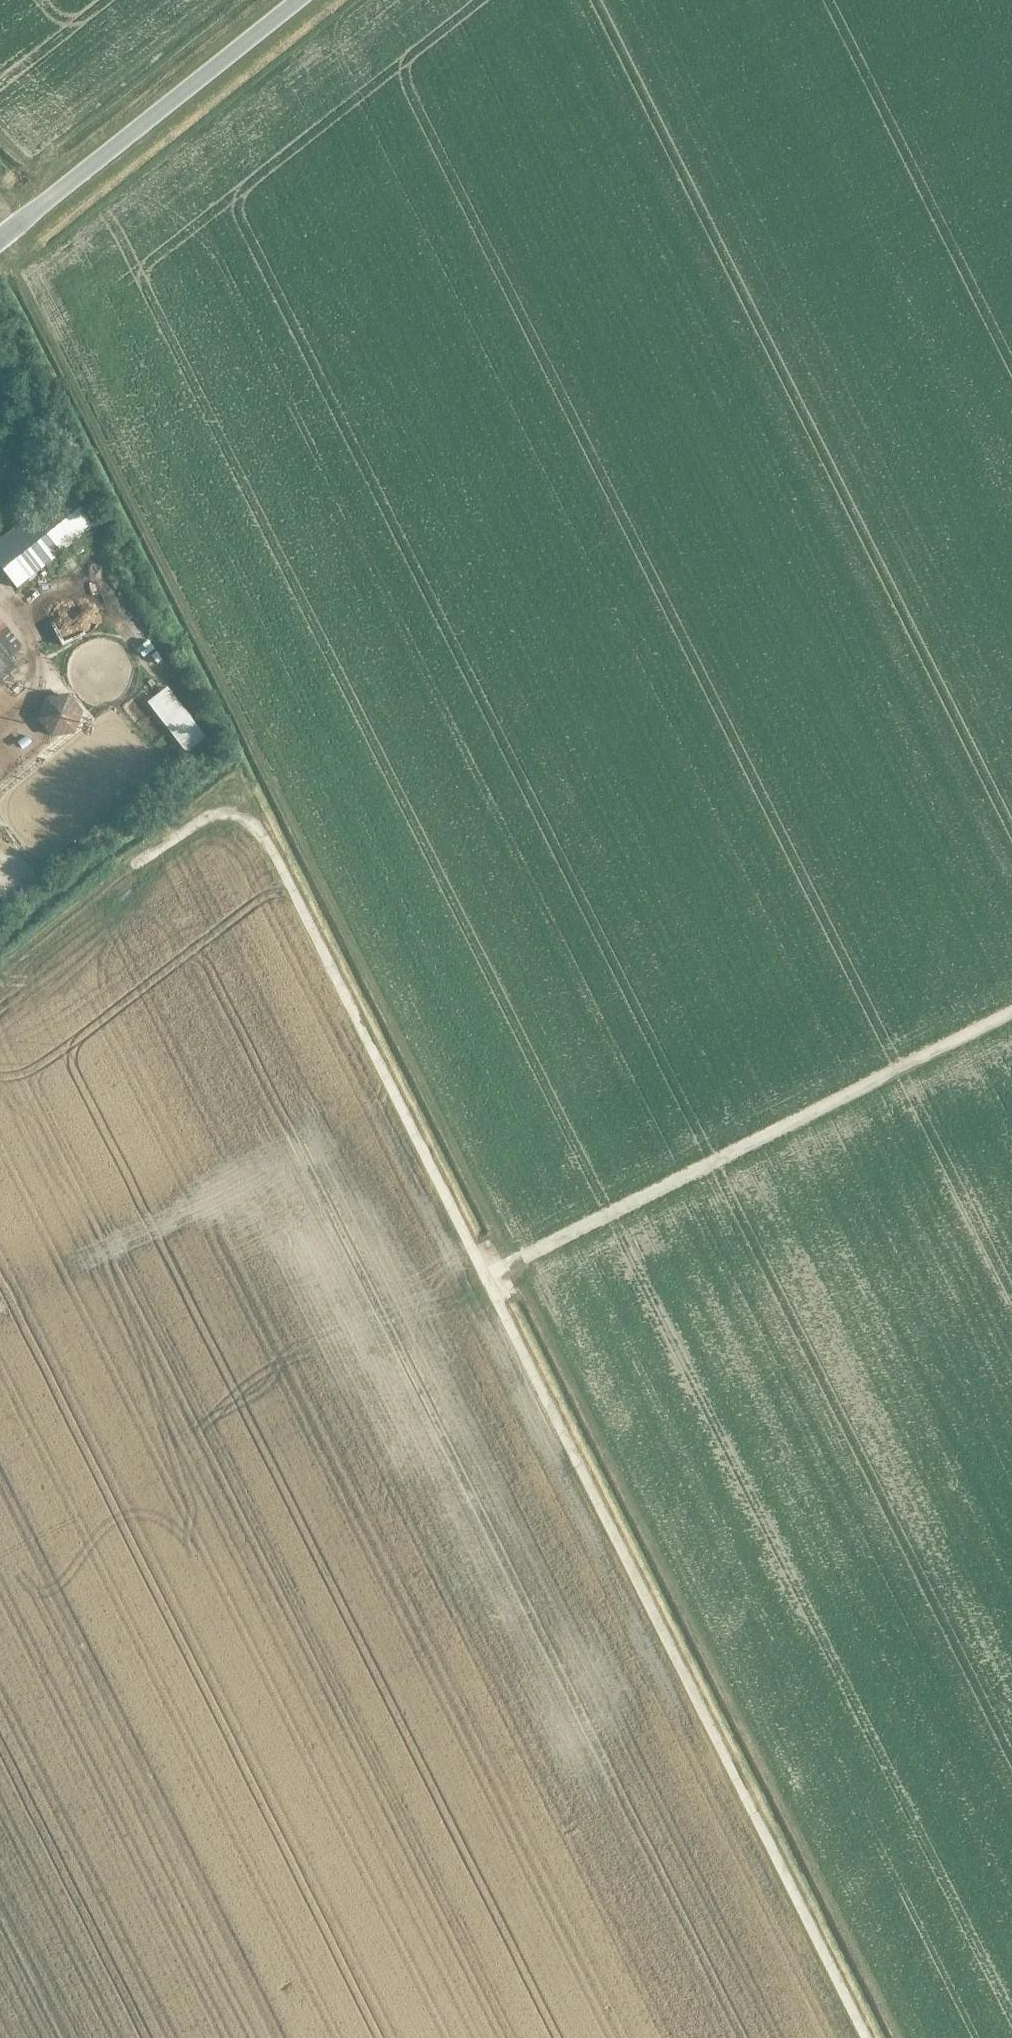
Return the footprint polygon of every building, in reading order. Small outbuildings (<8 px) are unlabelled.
[(64,487),(0,539),(0,568),(16,588),(94,525),(64,487)] [(77,635),(84,644),(97,635),(90,625),(77,635)] [(16,664),(0,644),(0,677),(16,664)]
